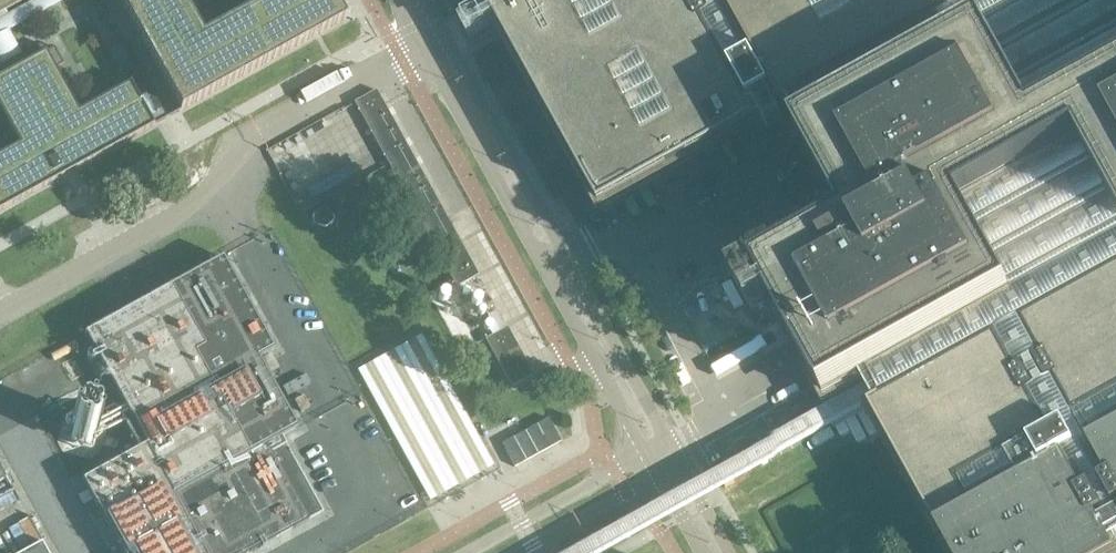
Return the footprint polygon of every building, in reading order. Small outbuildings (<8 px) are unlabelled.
[(22,0),(0,0),(0,12),(22,0)] [(181,110),(345,19),(335,0),(265,0),(202,35),(183,0),(120,0),(181,110)] [(499,30),(486,37),(482,29),(466,37),(474,52),(502,36),(541,109),(604,226),(761,140),(751,123),(773,111),(783,128),(799,158),(852,254),(809,277),(766,299),(825,408),(865,387),(873,402),(881,417),(888,430),(892,439),(887,442),(951,552),(1115,552),(1115,0),(482,0),(499,30)] [(154,125),(130,81),(116,90),(113,85),(98,94),(100,98),(78,110),(55,68),(63,63),(54,46),(46,51),(41,43),(19,56),(0,66),(0,117),(4,115),(19,143),(0,154),(0,210),(154,125)] [(479,274),(376,89),(354,102),(397,179),(455,287),(479,274)] [(282,436),(297,427),(258,357),(274,349),(222,256),(87,330),(88,330),(84,332),(86,336),(123,404),(84,425),(77,425),(73,426),(69,430),(66,433),(66,439),(70,445),(74,447),(79,448),(84,447),(89,443),(92,438),(130,417),(145,443),(81,479),(122,552),(248,552),(323,511),(282,436)] [(534,374),(479,274),(455,287),(443,293),(471,344),(482,338),(509,388),(534,374)] [(765,299),(750,274),(735,282),(749,308),(765,299)] [(423,324),(346,365),(361,394),(425,512),(502,470),(488,444),(423,324)] [(547,418),(501,444),(514,467),(560,441),(547,418)] [(18,552),(49,552),(42,540),(18,552)]
